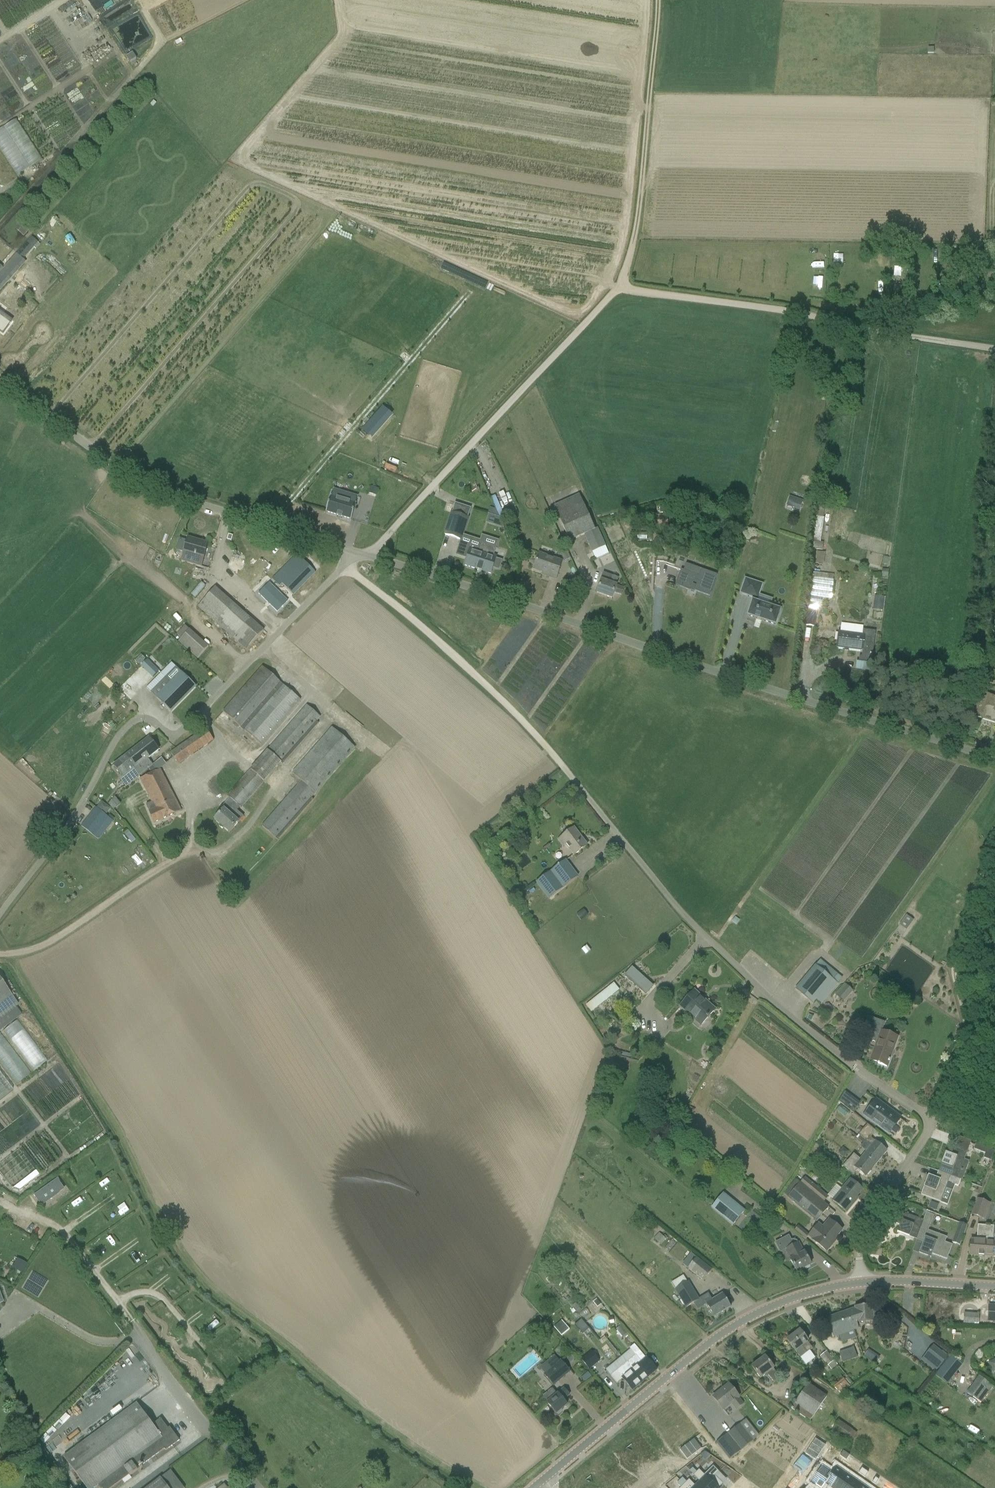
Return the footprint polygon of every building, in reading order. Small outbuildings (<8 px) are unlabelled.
[(87,19),(121,1),(121,0),(76,0),(87,19)] [(137,59),(133,53),(126,57),(130,63),(137,59)] [(26,135),(18,122),(0,133),(0,148),(15,171),(39,156),(26,135)] [(26,234),(30,230),(22,223),(16,230),(21,235),(23,232),(26,234)] [(25,245),(32,251),(38,243),(32,237),(25,245)] [(706,270),(714,270),(715,262),(706,261),(706,270)] [(874,280),(872,288),(882,290),(884,282),(874,280)] [(835,283),(835,291),(844,291),(844,283),(835,283)] [(10,307),(23,300),(19,292),(6,300),(10,307)] [(372,439),(392,416),(383,407),(363,430),(372,439)] [(376,496),(378,490),(370,488),(368,494),(376,496)] [(357,498),(343,493),(341,501),(332,498),(331,498),(327,512),(351,520),(356,505),(355,505),(357,498)] [(502,512),(495,496),(491,498),(496,510),(499,518),(501,520),(505,518),(502,512)] [(570,542),(584,535),(595,530),(579,496),(554,507),(570,542)] [(803,501),(796,499),(794,506),(801,508),(803,501)] [(817,505),(815,516),(823,517),(825,506),(817,505)] [(514,506),(502,512),(505,518),(506,520),(518,515),(514,506)] [(488,515),(499,518),(496,510),(490,509),(488,515)] [(445,535),(461,540),(468,519),(452,513),(445,535)] [(655,516),(656,529),(668,528),(667,515),(655,516)] [(606,546),(601,536),(587,542),(592,553),(606,546)] [(182,562),(201,568),(208,544),(188,539),(182,562)] [(470,549),(465,566),(491,574),(493,568),(499,570),(502,561),(496,559),(496,557),(492,556),(495,548),(481,544),(479,552),(470,549)] [(824,565),(825,553),(817,552),(815,564),(824,565)] [(556,580),(562,561),(540,553),(534,570),(547,574),(546,576),(556,580)] [(282,586),(293,596),(316,573),(297,554),(271,580),(279,588),(282,586)] [(681,570),(675,586),(682,589),(684,589),(694,593),(695,591),(710,597),(717,575),(701,570),(699,577),(681,570)] [(604,574),(597,594),(612,599),(614,593),(621,596),(624,588),(617,585),(619,578),(612,576),(611,577),(604,574)] [(813,597),(833,597),(834,574),(814,574),(813,597)] [(776,626),(781,611),(757,603),(762,585),(745,579),(741,594),(754,599),(753,602),(753,601),(748,616),(776,626)] [(269,584),(259,594),(277,612),(287,602),(269,584)] [(198,607),(239,644),(247,650),(264,631),(215,588),(198,607)] [(814,627),(816,612),(808,611),(806,626),(814,627)] [(859,662),(872,664),(875,632),(863,630),(863,628),(841,625),(841,632),(838,632),(837,648),(862,651),(862,657),(859,657),(859,662)] [(189,630),(179,642),(198,659),(209,647),(189,630)] [(159,672),(147,661),(141,667),(153,678),(159,672)] [(171,684),(157,698),(171,712),(196,687),(182,673),(176,667),(165,678),(171,684)] [(261,745),(301,700),(263,667),(223,712),(261,745)] [(980,692),(971,717),(981,720),(982,715),(994,719),(994,698),(980,692)] [(283,765),(319,724),(317,722),(320,718),(307,706),(228,797),(230,799),(224,806),(226,807),(215,820),(229,833),(244,817),(237,811),(240,807),(241,808),(281,763),(283,765)] [(312,798),(349,756),(355,748),(332,728),(292,774),(302,782),(262,827),(278,841),(314,800),(312,798)] [(178,765),(214,740),(206,729),(171,754),(178,765)] [(159,751),(149,738),(125,756),(135,769),(134,770),(139,777),(154,766),(148,759),(159,751)] [(123,778),(121,780),(126,787),(139,777),(134,770),(135,769),(125,756),(114,766),(123,778)] [(154,823),(181,812),(161,768),(141,778),(140,779),(151,803),(146,806),(154,823)] [(88,818),(101,829),(106,832),(114,822),(96,808),(88,818)] [(587,846),(574,828),(558,841),(563,848),(565,846),(573,857),(587,846)] [(549,900),(578,877),(565,861),(536,883),(549,900)] [(581,921),(586,918),(581,912),(576,915),(581,921)] [(911,919),(906,915),(899,925),(904,929),(911,919)] [(838,984),(816,965),(795,990),(813,1004),(816,1000),(821,1004),(838,984)] [(653,988),(632,969),(625,976),(646,995),(653,988)] [(11,996),(0,981),(0,1004),(11,996)] [(844,983),(835,994),(844,1002),(853,991),(844,983)] [(591,1013),(619,991),(613,984),(585,1006),(591,1013)] [(700,1027),(715,1010),(694,991),(679,1007),(700,1027)] [(872,1032),(869,1040),(877,1043),(870,1061),(887,1067),(889,1062),(890,1060),(889,1060),(898,1037),(882,1031),(885,1022),(868,1017),(864,1030),(872,1032)] [(18,1020),(3,1030),(32,1072),(47,1062),(18,1020)] [(17,1084),(31,1074),(1,1032),(0,1033),(0,1060),(17,1084)] [(13,1091),(0,1074),(0,1101),(13,1091)] [(694,1075),(691,1080),(697,1084),(700,1078),(694,1075)] [(860,1104),(845,1092),(839,1101),(853,1113),(860,1104)] [(907,1124),(876,1101),(865,1115),(889,1133),(899,1119),(906,1124),(907,1124)] [(842,1167),(853,1175),(858,1170),(865,1176),(887,1151),(871,1138),(876,1131),(867,1124),(859,1134),(871,1145),(866,1152),(860,1160),(853,1154),(842,1167)] [(969,1162),(964,1160),(971,1142),(959,1137),(953,1155),(945,1153),(938,1171),(950,1176),(961,1180),(962,1181),(969,1162)] [(983,1152),(981,1157),(992,1160),(994,1149),(976,1143),(974,1149),(983,1152)] [(950,1176),(938,1171),(936,1179),(928,1176),(921,1195),(940,1202),(947,1183),(958,1187),(961,1180),(950,1176)] [(828,1197),(813,1185),(805,1177),(800,1183),(808,1190),(821,1201),(822,1201),(824,1203),(828,1197)] [(40,1196),(45,1204),(65,1189),(57,1178),(33,1195),(36,1199),(40,1196)] [(832,1200),(846,1212),(855,1202),(853,1200),(862,1189),(850,1179),(832,1200)] [(828,1208),(799,1184),(788,1198),(817,1222),(828,1208)] [(724,1193),(711,1208),(732,1225),(745,1210),(724,1193)] [(971,1215),(980,1218),(986,1202),(977,1199),(971,1215)] [(920,1228),(921,1228),(923,1221),(905,1214),(898,1212),(899,1209),(901,1204),(892,1201),(888,1214),(884,1212),(882,1219),(900,1225),(897,1233),(916,1240),(920,1228)] [(931,1202),(929,1208),(936,1211),(939,1205),(931,1202)] [(74,1205),(64,1210),(69,1218),(79,1212),(74,1205)] [(920,1228),(916,1240),(923,1242),(919,1253),(928,1256),(930,1257),(931,1257),(931,1256),(932,1254),(947,1260),(952,1245),(945,1243),(947,1238),(928,1231),(934,1216),(926,1213),(923,1221),(921,1228),(920,1228)] [(803,1230),(799,1234),(806,1240),(808,1236),(813,1240),(812,1241),(826,1251),(832,1245),(831,1244),(842,1230),(829,1220),(823,1228),(818,1225),(809,1235),(803,1230)] [(82,1235),(91,1231),(87,1224),(79,1229),(82,1235)] [(959,1224),(957,1231),(964,1234),(967,1226),(959,1224)] [(970,1255),(986,1256),(987,1241),(985,1241),(986,1226),(978,1225),(977,1241),(971,1240),(970,1255)] [(994,1257),(994,1227),(993,1227),(986,1226),(985,1241),(987,1241),(986,1256),(994,1257)] [(663,1237),(659,1233),(654,1239),(661,1245),(666,1240),(665,1239),(667,1237),(665,1235),(663,1237)] [(785,1250),(797,1272),(805,1268),(805,1270),(810,1267),(809,1266),(811,1265),(804,1252),(804,1253),(799,1243),(798,1243),(797,1241),(793,1240),(791,1240),(789,1236),(775,1243),(780,1252),(785,1250)] [(92,1248),(96,1255),(104,1250),(100,1244),(92,1248)] [(712,1269),(697,1257),(688,1268),(703,1280),(712,1269)] [(26,1264),(19,1260),(17,1265),(14,1264),(11,1268),(21,1274),(26,1264)] [(153,1278),(162,1273),(158,1266),(149,1271),(153,1278)] [(657,1282),(663,1288),(670,1281),(665,1275),(657,1282)] [(674,1288),(687,1282),(684,1276),(671,1282),(674,1288)] [(689,1282),(675,1290),(686,1308),(699,1300),(689,1282)] [(168,1291),(174,1298),(180,1293),(174,1286),(168,1291)] [(731,1307),(723,1294),(712,1300),(708,1293),(702,1297),(714,1317),(731,1307)] [(593,1303),(598,1308),(601,1305),(597,1299),(593,1303)] [(181,1307),(186,1312),(192,1307),(187,1301),(181,1307)] [(855,1309),(847,1312),(853,1330),(857,1329),(856,1323),(873,1322),(872,1306),(855,1307),(855,1309)] [(834,1337),(853,1330),(847,1312),(827,1318),(834,1337)] [(965,1313),(964,1324),(978,1325),(979,1314),(965,1313)] [(579,1331),(586,1325),(582,1319),(575,1325),(579,1331)] [(561,1336),(569,1330),(565,1325),(557,1331),(561,1336)] [(801,1358),(807,1353),(812,1349),(807,1342),(808,1342),(800,1331),(787,1340),(795,1351),(801,1358)] [(642,1383),(656,1371),(646,1358),(634,1344),(630,1348),(636,1355),(626,1363),(642,1383)] [(933,1345),(929,1350),(944,1361),(948,1357),(933,1345)] [(839,1352),(843,1363),(857,1358),(854,1347),(839,1352)] [(582,1360),(590,1370),(603,1359),(595,1349),(582,1360)] [(820,1357),(828,1366),(831,1370),(837,1365),(827,1352),(820,1357)] [(951,1356),(949,1358),(946,1363),(936,1375),(946,1384),(962,1365),(951,1356)] [(765,1357),(752,1367),(760,1378),(767,1373),(774,1382),(780,1378),(774,1369),(774,1368),(765,1357)] [(553,1385),(569,1371),(561,1361),(544,1375),(553,1385)] [(633,1390),(642,1383),(626,1363),(611,1376),(617,1384),(623,1379),(633,1390)] [(982,1403),(993,1386),(979,1376),(967,1393),(979,1401),(982,1403)] [(839,1392),(841,1394),(849,1386),(843,1379),(834,1387),(836,1389),(839,1392)] [(739,1399),(740,1398),(729,1384),(713,1397),(724,1411),(732,1405),(736,1410),(744,1404),(739,1399)] [(817,1416),(828,1395),(807,1384),(796,1405),(817,1416)] [(563,1400),(569,1395),(564,1388),(557,1394),(553,1389),(542,1397),(556,1414),(557,1413),(558,1414),(563,1411),(562,1410),(567,1405),(563,1400)] [(180,1441),(173,1432),(172,1434),(161,1419),(153,1425),(137,1403),(64,1458),(86,1487),(96,1487),(104,1482),(109,1487),(113,1487),(130,1475),(131,1476),(143,1467),(142,1466),(165,1449),(166,1451),(180,1441)] [(830,1434),(844,1443),(852,1430),(839,1421),(830,1434)] [(729,1460),(754,1441),(741,1424),(716,1443),(729,1460)] [(705,1452),(700,1456),(705,1460),(710,1455),(705,1452)] [(825,1484),(837,1467),(836,1467),(832,1473),(822,1466),(810,1483),(818,1487),(823,1487),(825,1484)] [(689,1472),(693,1476),(700,1482),(705,1487),(719,1487),(723,1485),(715,1477),(719,1473),(713,1467),(704,1476),(699,1470),(696,1473),(692,1469),(689,1472)] [(831,1487),(838,1487),(847,1474),(837,1467),(825,1484),(826,1484),(831,1487)] [(169,1487),(184,1487),(171,1470),(161,1478),(169,1487)] [(847,1474),(838,1487),(853,1487),(858,1481),(847,1474)] [(161,1478),(147,1487),(169,1487),(161,1478)] [(580,1484),(579,1484),(579,1485),(576,1487),(576,1486),(576,1487),(575,1487),(608,1487),(602,1481),(595,1487),(588,1478),(580,1484)] [(679,1481),(683,1486),(685,1487),(705,1487),(700,1482),(695,1487),(689,1480),(686,1483),(682,1479),(679,1481)]
